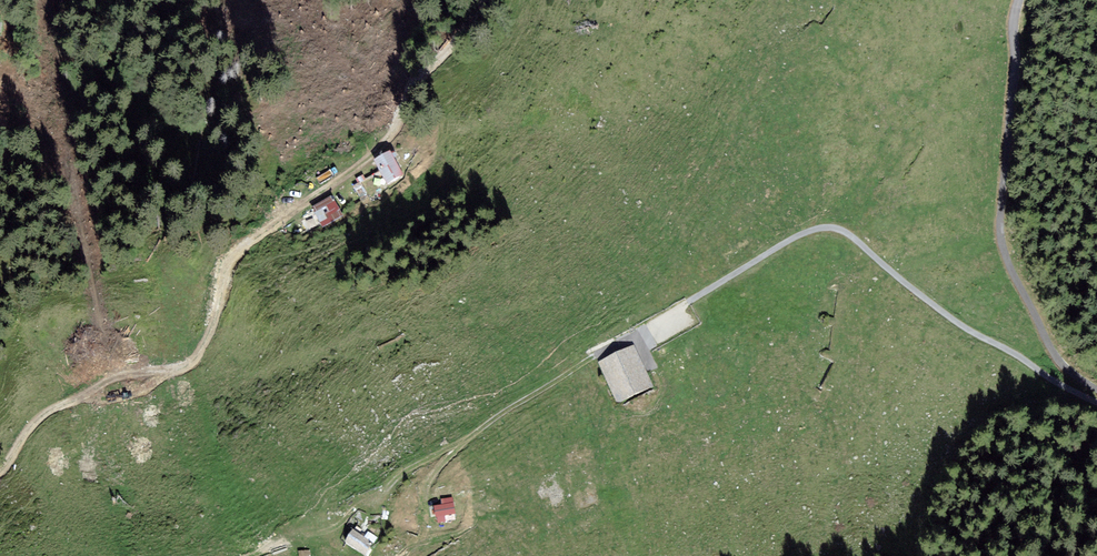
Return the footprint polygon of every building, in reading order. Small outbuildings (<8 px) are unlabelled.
[(389,150),(374,159),(387,182),(403,174),(389,150)] [(343,216),(332,195),(312,206),(323,226),(343,216)] [(633,351),(602,369),(625,408),(656,389),(633,351)] [(453,497),(441,499),(442,505),(434,506),(435,517),(437,516),(438,523),(445,522),(445,515),(455,514),(453,497)] [(353,529),(344,542),(365,555),(374,543),(353,529)]
